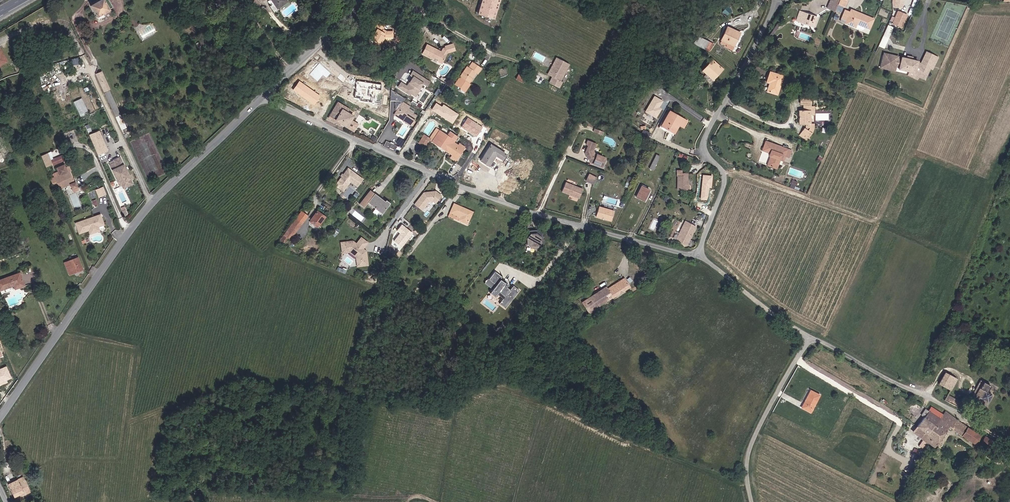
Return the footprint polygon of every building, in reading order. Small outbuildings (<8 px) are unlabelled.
[(109,8),(105,0),(98,0),(90,4),(96,15),(109,8)] [(288,0),(272,0),(279,10),(290,2),(288,0)] [(475,14),(492,19),(498,0),(479,0),(475,14)] [(828,8),(835,11),(839,4),(846,8),(849,0),(848,0),(831,0),(828,8)] [(875,18),(851,9),(846,24),(857,29),(859,25),(870,30),(875,18)] [(820,17),(801,11),(797,21),(816,28),(820,17)] [(908,16),(898,11),(893,24),(903,28),(908,16)] [(385,26),(378,21),(373,27),(376,29),(372,39),(375,41),(375,44),(381,46),(385,37),(395,38),(394,32),(387,31),(384,30),(385,26)] [(742,33),(728,26),(722,41),(727,44),(725,47),(733,51),(742,33)] [(879,46),(884,48),(891,31),(886,29),(879,46)] [(715,44),(702,37),(693,43),(708,50),(715,44)] [(442,52),(428,44),(422,54),(433,60),(436,59),(443,62),(448,53),(456,51),(454,43),(444,46),(445,48),(443,48),(442,52)] [(900,56),(884,52),(880,68),(896,72),(897,67),(900,68),(899,70),(910,72),(908,75),(919,81),(920,78),(926,81),(931,70),(934,70),(939,58),(927,51),(921,63),(919,62),(919,61),(902,57),(901,59),(899,58),(900,56)] [(552,77),(549,82),(560,88),(563,82),(561,81),(571,64),(556,56),(546,73),(552,77)] [(725,70),(713,60),(702,72),(713,81),(725,70)] [(482,69),(473,62),(469,67),(467,66),(455,85),(466,92),(478,72),(480,73),(482,69)] [(785,76),(770,71),(766,83),(770,84),(768,91),(779,95),(785,76)] [(104,90),(108,88),(101,72),(96,74),(104,90)] [(401,82),(398,86),(411,95),(412,94),(416,97),(426,82),(415,74),(407,85),(401,82)] [(385,100),(389,93),(382,89),(378,96),(385,100)] [(116,117),(120,115),(109,91),(105,93),(116,117)] [(83,98),(75,100),(79,115),(88,112),(83,98)] [(812,99),(801,99),(801,105),(804,105),(804,111),(799,111),(800,125),(807,125),(807,129),(805,128),(800,135),(808,141),(814,133),(815,128),(815,124),(812,124),(811,115),(815,115),(816,106),(812,106),(812,99)] [(411,106),(403,101),(395,114),(403,118),(403,121),(412,126),(417,116),(408,109),(411,106)] [(349,108),(338,102),(328,119),(355,133),(360,125),(353,121),(355,117),(347,111),(349,108)] [(690,121),(670,111),(661,126),(676,135),(680,127),(685,129),(690,121)] [(640,128),(633,124),(631,128),(637,132),(640,128)] [(647,126),(641,126),(642,130),(644,130),(641,134),(650,137),(652,133),(647,131),(647,126)] [(430,138),(424,134),(419,143),(426,147),(431,141),(452,155),(451,158),(456,161),(466,147),(460,143),(459,144),(455,142),(458,137),(450,131),(447,135),(437,128),(430,138)] [(105,143),(100,132),(90,136),(95,147),(105,143)] [(597,143),(588,140),(586,144),(588,145),(586,151),(589,159),(590,159),(594,164),(603,167),(607,157),(596,153),(595,149),(597,143)] [(793,150),(766,141),(763,151),(770,154),(768,166),(778,169),(781,160),(784,162),(786,157),(791,159),(793,150)] [(108,152),(105,143),(95,147),(99,156),(108,152)] [(506,154),(492,144),(480,162),(490,167),(497,157),(503,161),(506,154)] [(661,156),(657,154),(650,168),(654,170),(661,156)] [(125,169),(120,159),(115,161),(116,163),(111,166),(120,186),(122,185),(131,181),(126,171),(125,172),(124,170),(125,169)] [(72,190),(77,188),(70,170),(71,170),(69,166),(65,167),(64,164),(57,167),(59,175),(61,181),(63,186),(64,189),(71,186),(72,190)] [(364,179),(348,167),(334,184),(344,192),(351,182),(358,187),(364,179)] [(598,177),(590,173),(586,180),(595,184),(598,177)] [(684,176),(678,175),(678,189),(691,190),(692,185),(689,180),(689,173),(684,173),(684,176)] [(55,189),(63,186),(61,181),(59,175),(50,178),(55,189)] [(584,188),(566,182),(562,192),(571,195),(580,198),(584,188)] [(651,190),(642,186),(637,197),(646,201),(651,190)] [(108,196),(104,187),(97,190),(100,199),(108,196)] [(436,203),(442,195),(436,191),(424,192),(414,204),(423,210),(430,202),(432,201),(436,203)] [(390,204),(375,194),(368,202),(382,213),(390,204)] [(474,212),(454,203),(449,216),(468,224),(474,212)] [(39,216),(45,213),(42,205),(36,208),(39,216)] [(615,210),(599,206),(598,216),(613,221),(615,210)] [(302,210),(280,241),(288,246),(309,216),(302,210)] [(326,217),(318,210),(310,221),(312,223),(314,222),(319,226),(326,217)] [(87,220),(77,224),(80,234),(91,230),(91,232),(93,232),(97,231),(99,229),(98,227),(99,225),(104,223),(101,215),(95,218),(95,219),(92,221),(91,222),(88,223),(87,220)] [(679,224),(674,220),(670,228),(675,231),(679,224)] [(686,221),(676,240),(688,246),(697,226),(686,221)] [(93,232),(91,232),(92,236),(104,233),(102,227),(105,226),(104,223),(99,225),(98,227),(99,229),(97,231),(93,232)] [(414,233),(402,224),(397,231),(400,234),(394,241),(403,247),(414,233)] [(545,240),(547,239),(544,227),(533,230),(529,236),(531,237),(532,243),(537,245),(542,244),(545,240)] [(354,240),(341,242),(342,253),(351,253),(356,257),(357,266),(369,266),(368,251),(365,248),(369,243),(361,237),(357,243),(354,240)] [(69,274),(82,269),(77,257),(64,262),(69,274)] [(514,287),(511,291),(507,288),(509,286),(501,281),(503,278),(496,272),(490,281),(497,286),(491,294),(496,298),(500,293),(506,297),(501,304),(507,309),(520,291),(514,287)] [(25,286),(20,274),(0,281),(0,292),(14,287),(16,290),(25,286)] [(607,287),(582,302),(589,314),(608,303),(607,299),(613,295),(615,297),(631,287),(625,278),(608,288),(607,287)] [(956,379),(946,373),(939,384),(951,389),(956,379)] [(988,391),(991,385),(981,380),(970,400),(981,406),(984,400),(988,402),(992,393),(988,391)] [(821,396),(812,391),(803,409),(812,414),(821,396)] [(926,413),(917,425),(929,433),(937,424),(941,418),(938,416),(940,413),(933,408),(931,411),(926,408),(923,412),(926,413)] [(950,430),(952,428),(958,419),(945,411),(944,413),(941,418),(937,424),(929,433),(932,436),(927,442),(934,447),(948,429),(950,430)] [(907,418),(908,419),(915,424),(918,419),(910,413),(907,418)] [(952,428),(956,431),(962,422),(958,419),(952,428)] [(975,431),(962,422),(956,431),(974,443),(981,432),(977,429),(975,431)] [(929,433),(917,425),(913,432),(927,442),(932,436),(929,433)] [(1001,446),(985,437),(980,445),(996,454),(1001,446)] [(915,449),(910,463),(917,466),(923,452),(915,449)] [(24,476),(6,482),(11,497),(20,494),(20,495),(29,492),(24,476)]
